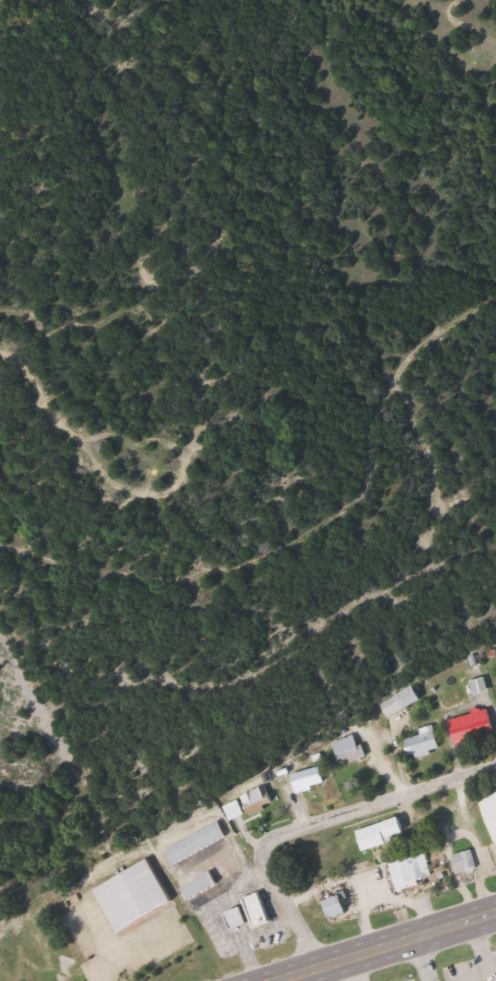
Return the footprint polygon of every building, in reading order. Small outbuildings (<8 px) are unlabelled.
[(473,683),(486,679),(490,692),(477,696),(473,683)] [(423,701),(390,719),(382,704),(415,686),(423,701)] [(491,710),(495,727),(495,735),(459,745),(453,720),(491,710)] [(430,733),(428,729),(436,726),(444,750),(414,761),(407,741),(430,733)] [(344,767),(335,744),(360,733),(369,757),(344,767)] [(329,784),(299,792),(295,776),(324,767),(329,784)] [(242,798),(266,786),(276,807),(252,819),(242,798)] [(482,799),(495,794),(495,838),(482,799)] [(365,850),(360,831),(403,820),(408,838),(365,850)] [(176,867),(167,852),(219,823),(228,838),(176,867)] [(458,876),(452,857),(474,850),(480,869),(458,876)] [(399,891),(391,864),(426,854),(433,882),(399,891)] [(151,861),(174,904),(120,933),(96,890),(151,861)] [(192,902),(184,890),(213,873),(221,885),(192,902)] [(229,914),(247,908),(244,899),(263,893),(273,924),(256,930),(254,924),(235,931),(229,914)] [(332,919),(327,901),(346,895),(351,914),(332,919)]
